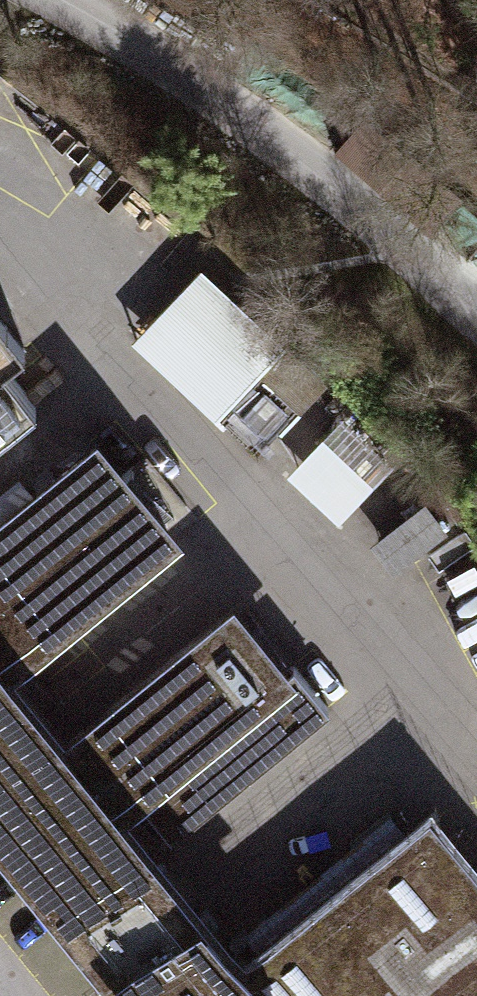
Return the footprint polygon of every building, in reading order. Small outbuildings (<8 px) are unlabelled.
[(135,341),(251,453),(294,409),(252,368),(277,341),(203,270),(135,341)] [(277,341),(252,368),(294,409),(251,453),(282,482),(350,411),(277,341)] [(29,406),(0,370),(0,429),(29,406)] [(0,522),(0,672),(168,536),(94,445),(0,522)] [(375,524),(425,477),(399,449),(349,496),(375,524)] [(426,533),(410,512),(371,542),(388,563),(426,533)] [(228,617),(62,752),(109,810),(129,793),(275,674),(228,617)] [(290,663),(275,674),(129,793),(164,836),(325,705),(290,663)] [(122,995),(262,995),(244,974),(109,810),(62,752),(0,677),(0,847),(122,995)] [(246,924),(270,953),(411,838),(387,809),(246,924)] [(244,974),(262,995),(459,995),(476,981),(476,894),(423,828),(411,838),(270,953),(244,974)]
